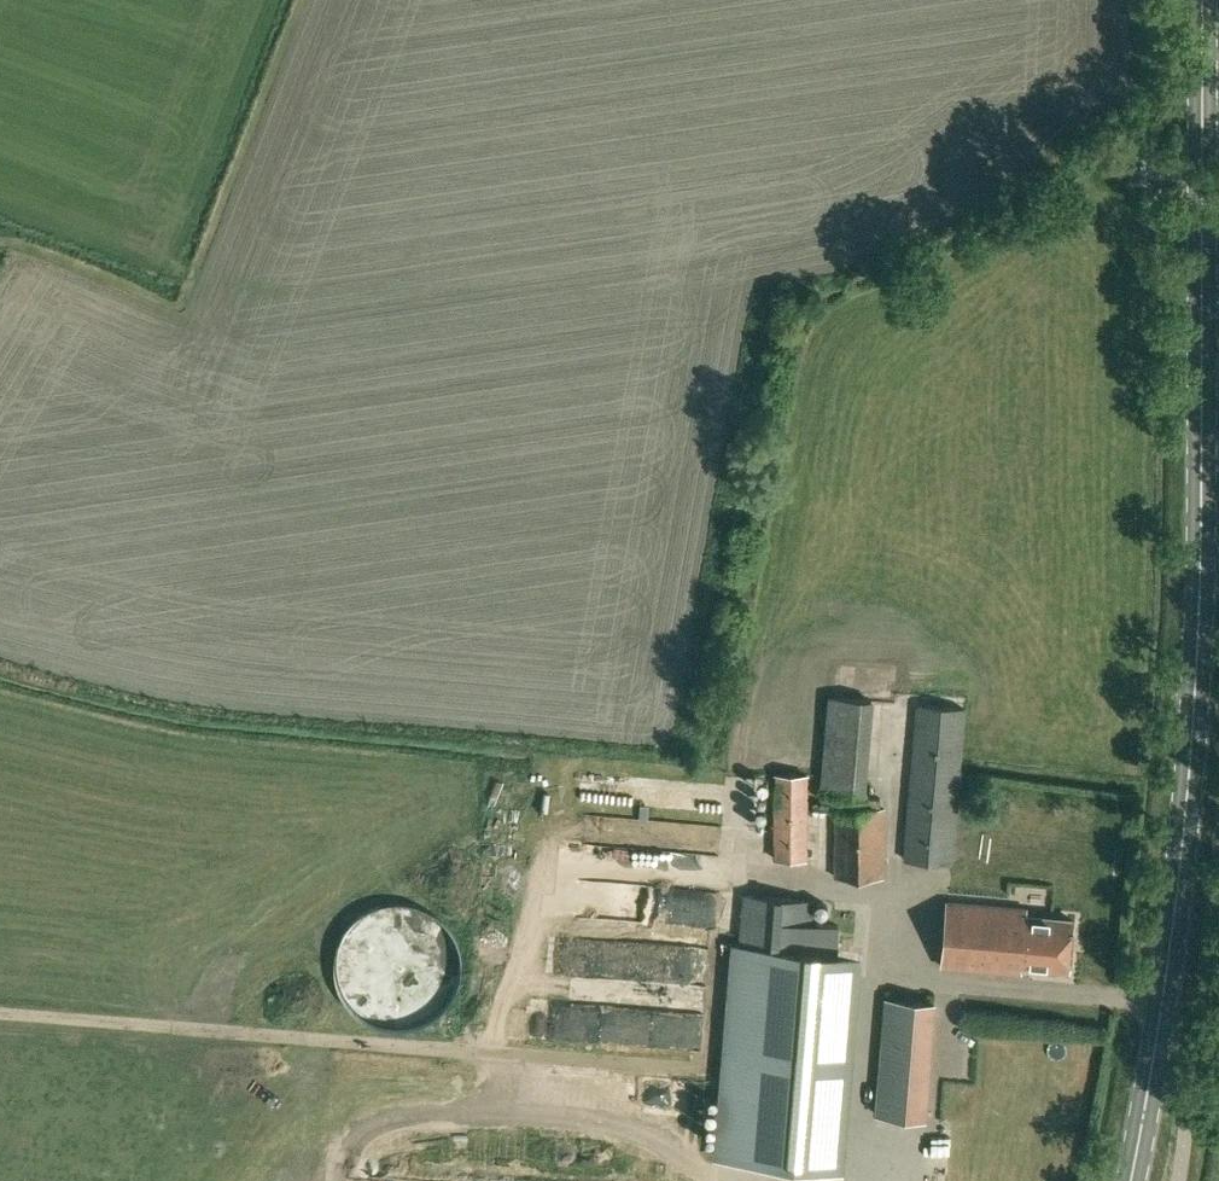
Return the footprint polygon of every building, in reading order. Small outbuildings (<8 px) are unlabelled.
[(866,797),(874,699),(829,695),(820,792),(866,797)] [(951,861),(965,707),(919,703),(905,857),(951,861)] [(808,860),(809,773),(775,773),(773,859),(808,860)] [(884,808),(836,807),(835,876),(883,876),(884,808)] [(623,872),(628,858),(601,849),(597,864),(623,872)] [(703,876),(703,855),(658,854),(658,875),(703,876)] [(813,899),(744,894),(739,950),(730,949),(713,1164),(841,1178),(861,958),(809,955),(813,899)] [(1068,969),(1072,918),(1025,914),(1026,907),(947,900),(942,965),(1020,972),(1021,965),(1068,969)] [(934,1008),(886,1002),(886,1001),(875,1120),(925,1126),(934,1008)] [(947,1167),(958,1168),(961,1139),(950,1138),(947,1167)]
